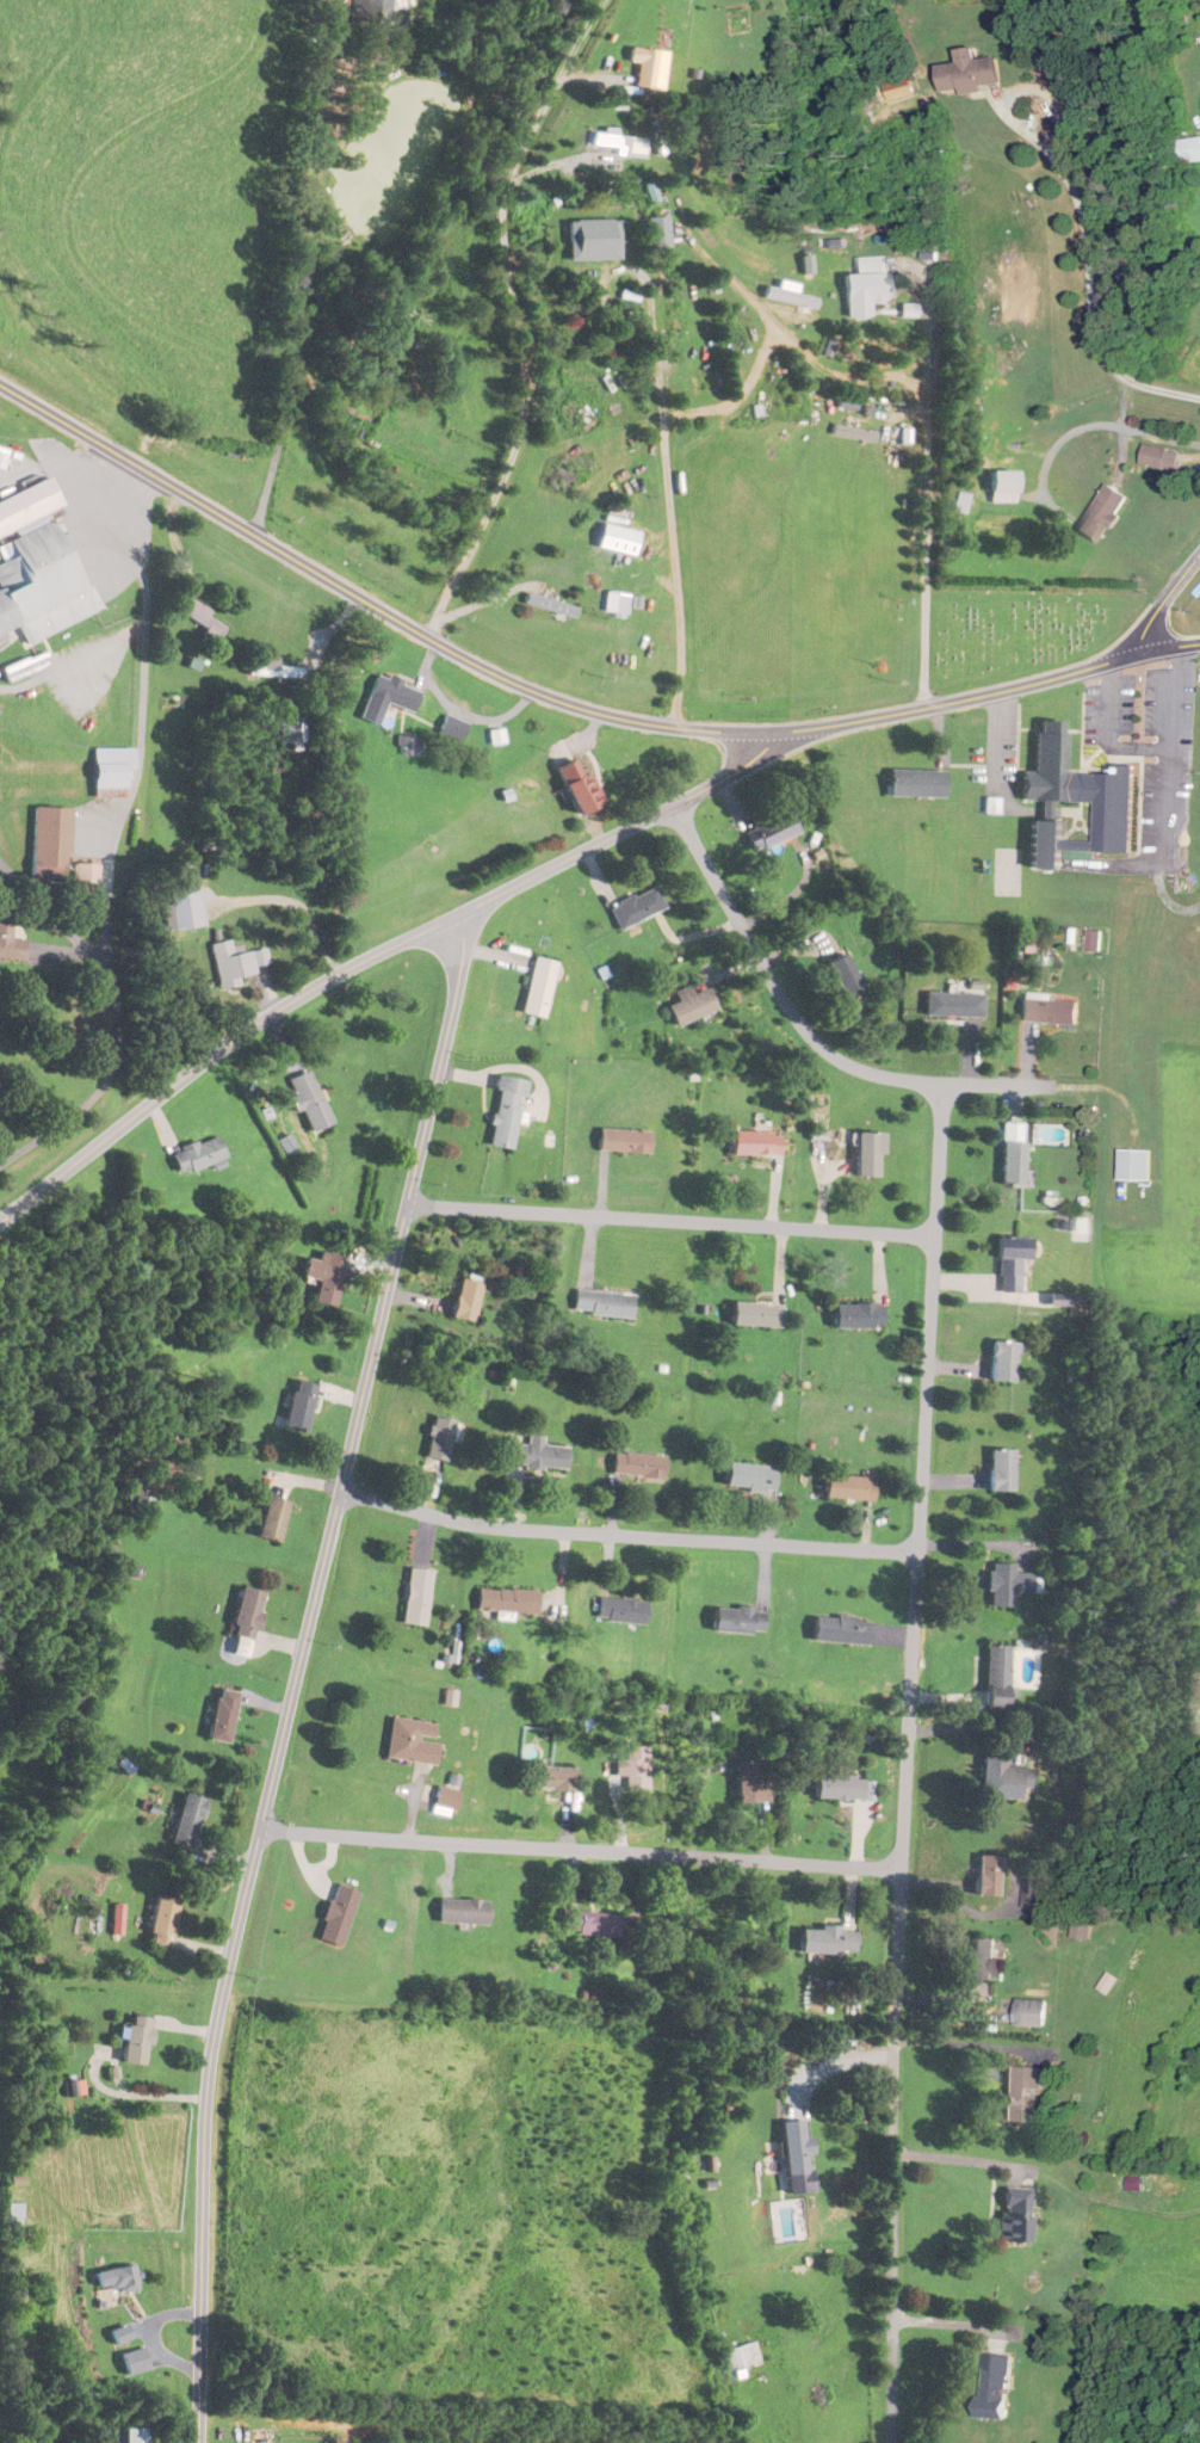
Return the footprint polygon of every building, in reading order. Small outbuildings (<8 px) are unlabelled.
[(397,29),(399,0),(351,0),(349,24),(397,29)] [(1001,58),(978,60),(978,48),(960,50),(962,63),(940,65),(943,95),(983,92),(983,86),(1003,84),(1001,58)] [(631,63),(638,64),(637,88),(658,89),(660,51),(631,49),(631,63)] [(617,136),(617,132),(596,131),(595,146),(644,151),(646,139),(617,136)] [(1199,162),(1199,138),(1179,140),(1181,164),(1199,162)] [(670,249),(670,217),(651,217),(651,249),(670,249)] [(604,223),(581,222),(580,262),(627,264),(628,247),(603,246),(604,223)] [(858,258),(858,275),(847,275),(847,308),(888,307),(887,258),(858,258)] [(1142,466),(1170,471),(1173,451),(1145,446),(1142,466)] [(992,505),(1018,505),(1018,473),(992,473),(992,505)] [(52,512),(61,508),(50,481),(0,501),(0,538),(13,533),(16,540),(0,546),(0,550),(5,563),(0,565),(0,637),(19,629),(25,644),(95,616),(52,512)] [(1130,498),(1107,485),(1080,534),(1103,547),(1130,498)] [(608,593),(604,616),(627,620),(631,596),(608,593)] [(579,608),(527,596),(525,607),(576,619),(579,608)] [(219,639),(226,630),(207,618),(211,612),(188,597),(178,613),(219,639)] [(302,680),(303,668),(248,667),(248,678),(302,680)] [(413,714),(420,694),(375,678),(360,721),(379,728),(387,705),(413,714)] [(461,744),(468,725),(446,716),(439,735),(461,744)] [(1138,774),(1066,771),(1068,724),(1039,723),(1037,774),(1024,774),(1023,803),(1044,803),(1043,819),(1053,820),(1054,803),(1099,805),(1098,843),(1065,842),(1066,824),(1033,823),(1031,872),(1064,873),(1065,853),(1135,855),(1138,774)] [(126,772),(132,772),(132,750),(94,750),(94,800),(126,800),(126,772)] [(599,809),(582,759),(557,767),(574,817),(599,809)] [(946,772),(889,772),(889,799),(946,799),(946,772)] [(35,809),(30,879),(65,882),(70,811),(35,809)] [(798,834),(788,811),(743,832),(753,854),(798,834)] [(95,882),(75,882),(75,894),(95,894),(95,882)] [(208,916),(198,887),(172,895),(182,924),(208,916)] [(665,912),(655,888),(607,909),(617,932),(665,912)] [(251,949),(233,953),(230,940),(211,943),(219,988),(240,985),(238,977),(255,974),(251,949)] [(827,963),(845,999),(864,989),(846,953),(827,963)] [(545,1019),(556,962),(533,957),(522,1014),(545,1019)] [(675,1026),(717,1010),(708,988),(693,993),(690,985),(674,992),(677,1002),(667,1006),(675,1026)] [(927,1016),(985,1016),(985,992),(927,992),(927,1016)] [(1079,1023),(1080,999),(1024,997),(1023,1021),(1079,1023)] [(285,1080),(298,1112),(302,1110),(310,1133),(332,1124),(310,1070),(285,1080)] [(522,1078),(496,1076),(490,1147),(516,1149),(522,1078)] [(648,1130),(599,1130),(599,1152),(648,1152),(648,1130)] [(781,1132),(732,1132),(732,1155),(781,1155),(781,1132)] [(883,1132),(858,1132),(858,1177),(883,1176),(883,1132)] [(225,1158),(216,1134),(170,1151),(179,1175),(225,1158)] [(1025,1185),(1025,1142),(1002,1142),(1002,1185),(1025,1185)] [(1151,1180),(1151,1148),(1120,1148),(1120,1180),(1151,1180)] [(1035,1237),(999,1237),(998,1292),(1021,1292),(1022,1259),(1034,1259),(1035,1237)] [(308,1257),(303,1277),(320,1281),(315,1302),(337,1307),(349,1258),(322,1251),(320,1260),(308,1257)] [(453,1318),(475,1322),(483,1276),(461,1273),(453,1318)] [(628,1318),(631,1295),(575,1289),(572,1313),(628,1318)] [(782,1303),(733,1302),(732,1327),(782,1328),(782,1303)] [(884,1304),(834,1304),(834,1329),(884,1329),(884,1304)] [(992,1381),(1017,1382),(1018,1341),(993,1341),(992,1381)] [(316,1384),(294,1380),(285,1429),(307,1433),(316,1384)] [(447,1459),(459,1425),(437,1417),(424,1451),(447,1459)] [(567,1445),(543,1444),(543,1435),(528,1434),(527,1444),(508,1442),(506,1465),(566,1469),(567,1445)] [(1015,1492),(1015,1449),(991,1449),(991,1492),(1015,1492)] [(662,1478),(664,1456),(614,1451),(612,1473),(662,1478)] [(775,1492),(777,1466),(728,1462),(726,1488),(775,1492)] [(875,1477),(827,1476),(826,1500),(874,1501),(875,1477)] [(289,1501),(267,1495),(257,1537),(279,1542),(289,1501)] [(1018,1564),(989,1564),(989,1594),(1035,1594),(1035,1574),(1018,1574),(1018,1564)] [(433,1569),(410,1567),(403,1624),(427,1627),(433,1569)] [(477,1610),(497,1611),(496,1619),(512,1620),(512,1613),(536,1614),(537,1591),(479,1588),(477,1610)] [(232,1656),(254,1659),(261,1591),(238,1589),(232,1656)] [(644,1626),(646,1602),(599,1598),(596,1621),(644,1626)] [(714,1635),(765,1634),(764,1608),(714,1609),(714,1635)] [(870,1618),(814,1619),(815,1645),(871,1643),(870,1618)] [(1010,1646),(988,1646),(988,1714),(1010,1714),(1010,1646)] [(232,1744),(236,1692),(215,1690),(210,1742),(232,1744)] [(386,1758),(436,1766),(440,1744),(434,1743),(437,1725),(392,1718),(386,1758)] [(613,1778),(623,1778),(623,1790),(648,1790),(648,1748),(622,1748),(622,1758),(613,1758),(613,1778)] [(982,1798),(1024,1801),(1026,1763),(985,1760),(982,1798)] [(737,1762),(737,1803),(770,1803),(770,1762),(737,1762)] [(533,1791),(574,1791),(574,1767),(533,1767),(533,1791)] [(817,1776),(817,1801),(864,1801),(864,1776),(817,1776)] [(461,1794),(441,1786),(433,1809),(453,1816),(461,1794)] [(171,1844),(194,1850),(207,1800),(184,1794),(171,1844)] [(1002,1898),(1002,1856),(979,1856),(979,1898),(1002,1898)] [(343,1947),(359,1892),(335,1884),(318,1940),(343,1947)] [(165,1942),(180,1906),(164,1898),(148,1935),(165,1942)] [(488,1901),(439,1900),(439,1925),(487,1926),(488,1901)] [(618,1940),(620,1918),(561,1910),(558,1932),(618,1940)] [(858,1954),(858,1929),(802,1929),(802,1954),(858,1954)] [(974,1981),(998,1981),(998,1939),(974,1939),(974,1981)] [(1020,2028),(1050,2028),(1050,1999),(1020,1999),(1020,2028)] [(149,2065),(149,2018),(125,2018),(125,2065),(149,2065)] [(1050,2069),(1007,2067),(1004,2123),(1028,2124),(1030,2089),(1049,2090),(1050,2069)] [(786,2176),(812,2175),(810,2145),(807,2145),(806,2121),(783,2122),(786,2176)] [(1032,2189),(1005,2188),(1003,2243),(1030,2243),(1032,2189)] [(95,2273),(99,2296),(143,2288),(138,2265),(95,2273)] [(112,2334),(116,2345),(127,2340),(123,2329),(112,2334)] [(761,2366),(757,2344),(721,2350),(725,2372),(761,2366)] [(127,2377),(150,2371),(144,2349),(121,2355),(127,2377)] [(1014,2357),(986,2354),(982,2419),(1009,2421),(1014,2357)] [(147,2430),(125,2430),(125,2442),(147,2442),(147,2430)]
